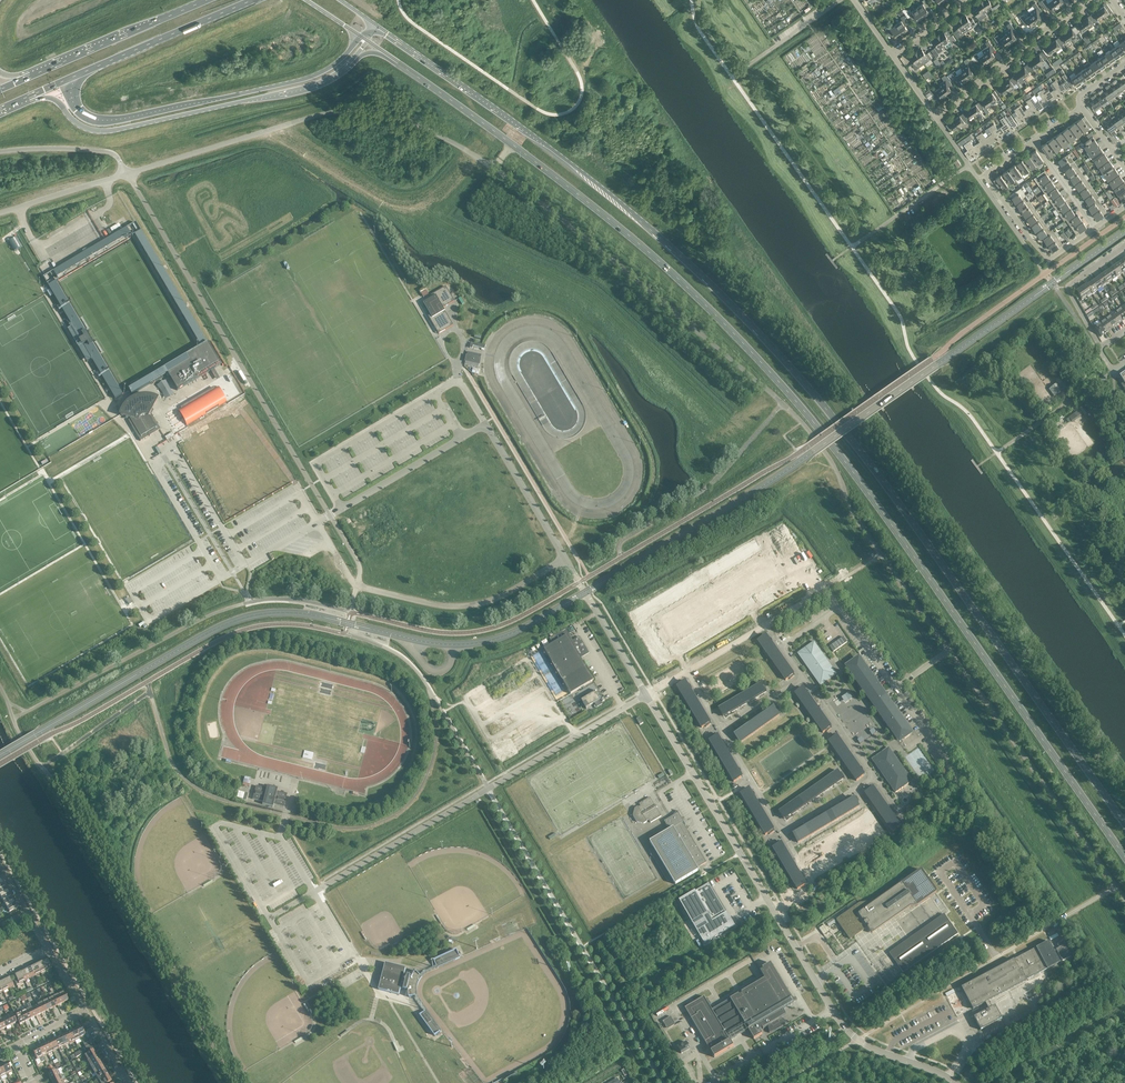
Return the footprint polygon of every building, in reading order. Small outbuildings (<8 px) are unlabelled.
[(917,7),(923,16),(929,13),(927,9),(928,8),(926,6),(929,5),(925,0),(923,0),(922,1),(923,3),(917,7)] [(990,1),(989,0),(982,0),(981,1),(988,10),(991,8),(992,11),(1000,5),(997,0),(991,0),(990,1)] [(1046,0),(1043,0),(1042,1),(1046,8),(1050,5),(1054,11),(1060,7),(1058,5),(1054,0),(1046,0)] [(977,9),(974,11),(979,20),(986,15),(984,12),(988,10),(981,1),(978,3),(976,5),(978,9),(977,10),(977,9)] [(1029,12),(1031,15),(1036,21),(1041,17),(1037,11),(1040,9),(1035,2),(1032,5),(1035,8),(1029,12)] [(1098,9),(1103,15),(1104,17),(1112,12),(1108,5),(1105,7),(1104,5),(1098,9)] [(923,16),(917,7),(911,12),(909,10),(906,11),(912,19),(916,17),(918,20),(923,16)] [(1093,13),(1090,15),(1097,24),(1099,22),(1097,19),(1103,15),(1098,9),(1097,7),(1091,11),(1093,13)] [(962,16),(959,18),(968,30),(976,25),(972,19),(970,21),(965,15),(963,17),(962,16)] [(1031,15),(1025,18),(1023,15),(1019,17),(1024,24),(1027,22),(1032,28),(1037,24),(1036,21),(1031,15)] [(1097,24),(1090,15),(1082,21),(1088,29),(1093,25),(1096,28),(1098,27),(1097,24)] [(902,20),(896,24),(902,33),(907,30),(905,26),(906,25),(905,23),(907,22),(903,16),(900,18),(902,20)] [(968,30),(959,18),(956,20),(957,21),(954,23),(959,29),(956,31),(960,36),(968,30)] [(1077,24),(1074,26),(1080,34),(1088,29),(1082,21),(1081,18),(1075,22),(1077,24)] [(1004,33),(1005,35),(1010,42),(1016,38),(1012,32),(1015,30),(1010,23),(1007,25),(1009,29),(1004,33)] [(902,33),(896,24),(889,29),(888,27),(885,28),(889,34),(892,32),(893,34),(894,34),(896,37),(902,33)] [(1082,38),(1080,34),(1074,26),(1066,32),(1071,38),(1070,38),(1072,40),(1077,36),(1080,39),(1082,38)] [(1061,36),(1058,38),(1062,44),(1070,38),(1071,38),(1066,32),(1065,30),(1059,34),(1061,36)] [(940,33),(938,35),(944,45),(946,47),(951,44),(956,40),(952,35),(948,38),(943,32),(941,34),(940,33)] [(944,45),(938,35),(935,37),(935,38),(932,40),(937,46),(934,48),(938,53),(942,50),(941,47),(944,45)] [(1005,35),(1000,39),(997,35),(994,37),(999,44),(1002,42),(1006,48),(1012,44),(1010,42),(1005,35)] [(1058,38),(1050,43),(1054,49),(1056,51),(1064,46),(1062,44),(1058,38)] [(987,46),(982,50),(984,53),(989,60),(994,56),(990,50),(993,48),(989,41),(985,43),(987,46)] [(1045,47),(1042,49),(1046,55),(1054,49),(1050,43),(1049,41),(1043,45),(1045,47)] [(1120,44),(1115,47),(1121,55),(1124,52),(1124,51),(1120,44)] [(1121,55),(1115,47),(1110,50),(1116,58),(1121,55)] [(918,50),(915,52),(922,61),(927,58),(929,60),(932,58),(928,53),(925,55),(921,48),(918,50)] [(976,53),(973,55),(977,62),(981,60),(985,66),(991,62),(989,60),(984,53),(982,50),(976,54),(976,53)] [(1116,58),(1110,50),(1105,54),(1111,62),(1116,58)] [(913,54),(910,56),(914,62),(912,64),(916,70),(924,64),(922,61),(915,52),(912,54),(913,54)] [(1046,58),(1042,52),(1034,58),(1039,65),(1039,66),(1045,62),(1044,60),(1046,58)] [(1111,62),(1105,54),(1100,57),(1106,65),(1111,62)] [(1029,63),(1027,65),(1031,71),(1039,65),(1034,58),(1032,56),(1027,60),(1029,63)] [(1106,65),(1100,57),(1095,61),(1101,69),(1106,65)] [(961,68),(962,71),(962,70),(967,77),(973,73),(969,67),(972,65),(967,58),(964,61),(967,64),(961,68)] [(1101,69),(1095,61),(1091,64),(1096,72),(1101,69)] [(1084,65),(1086,68),(1091,75),(1096,72),(1091,64),(1089,62),(1084,65)] [(1031,71),(1027,65),(1019,70),(1023,76),(1024,79),(1030,75),(1028,73),(1031,71)] [(1014,76),(1012,78),(1016,84),(1018,82),(1017,80),(1023,76),(1019,70),(1017,68),(1012,72),(1014,76)] [(1091,75),(1086,68),(1081,71),(1086,79),(1091,75)] [(1062,69),(1060,71),(1063,75),(1062,76),(1065,81),(1062,83),(1067,90),(1071,87),(1073,89),(1075,88),(1065,73),(1062,69)] [(954,71),(948,75),(952,80),(955,78),(956,80),(959,77),(963,83),(969,79),(967,77),(962,70),(962,71),(957,74),(954,71)] [(1086,79),(1081,71),(1076,75),(1081,82),(1086,79)] [(944,81),(939,85),(940,87),(945,94),(951,90),(946,84),(952,80),(948,75),(946,76),(945,75),(942,77),(944,81)] [(1081,82),(1076,75),(1071,78),(1076,86),(1081,82)] [(1018,87),(1016,84),(1012,78),(1004,83),(1008,89),(1009,91),(1015,88),(1016,88),(1018,87)] [(1050,78),(1048,79),(1050,83),(1050,84),(1053,90),(1050,92),(1055,99),(1059,96),(1061,97),(1062,96),(1052,82),(1050,78)] [(1055,80),(1052,82),(1062,96),(1064,95),(1063,93),(1067,90),(1062,83),(1059,85),(1055,80)] [(1111,88),(1116,95),(1117,96),(1121,93),(1120,93),(1123,90),(1118,83),(1116,80),(1112,82),(1114,85),(1115,84),(1116,85),(1111,88)] [(1000,95),(1008,89),(1004,83),(1002,81),(997,85),(998,87),(995,89),(1000,95)] [(1041,84),(1038,86),(1040,90),(1050,105),(1052,103),(1051,102),(1055,99),(1050,92),(1048,89),(1045,91),(1041,84)] [(1104,93),(1109,100),(1110,101),(1114,98),(1113,98),(1116,95),(1111,88),(1109,85),(1105,87),(1107,90),(1108,89),(1109,90),(1104,93)] [(940,87),(935,91),(932,87),(929,89),(932,94),(928,97),(930,101),(938,96),(941,100),(947,96),(945,94),(940,87)] [(1039,94),(1036,97),(1038,100),(1043,107),(1048,104),(1049,106),(1050,105),(1040,90),(1038,93),(1039,94)] [(1097,98),(1102,105),(1103,106),(1106,103),(1109,100),(1104,93),(1102,90),(1098,92),(1100,95),(1101,94),(1102,95),(1097,98)] [(1003,102),(995,91),(986,97),(992,104),(992,105),(997,101),(1000,104),(1003,102)] [(1029,93),(1026,95),(1038,113),(1040,112),(1039,110),(1043,107),(1038,100),(1035,102),(1029,93)] [(978,102),(983,108),(986,114),(989,112),(987,108),(992,104),(986,97),(985,94),(979,98),(981,100),(978,102)] [(1026,95),(1023,97),(1029,106),(1026,109),(1031,115),(1036,112),(1037,114),(1038,113),(1026,95)] [(1099,108),(1102,105),(1097,98),(1095,95),(1091,97),(1093,100),(1094,99),(1094,100),(1090,103),(1095,111),(1099,108)] [(1017,101),(1014,103),(1017,107),(1026,122),(1028,120),(1027,119),(1031,115),(1026,109),(1023,111),(1017,101)] [(983,108),(978,102),(970,108),(975,114),(976,116),(982,112),(980,110),(983,108)] [(965,112),(962,113),(967,120),(975,114),(970,108),(969,106),(963,110),(965,112)] [(1026,122),(1016,107),(1014,109),(1015,112),(1012,114),(1019,124),(1024,121),(1025,123),(1026,122)] [(1003,111),(1000,113),(1003,117),(1013,131),(1014,130),(1013,128),(1017,125),(1010,115),(1007,117),(1003,111)] [(967,120),(962,113),(954,119),(958,125),(960,127),(966,123),(964,121),(967,120)] [(1113,120),(1118,127),(1120,131),(1124,128),(1122,126),(1121,126),(1120,125),(1124,122),(1120,115),(1119,115),(1115,117),(1116,118),(1113,120)] [(1092,126),(1084,116),(1077,121),(1084,131),(1092,126)] [(949,123),(946,125),(950,131),(958,125),(954,119),(953,117),(947,121),(949,123)] [(1013,131),(1003,117),(1000,119),(1003,125),(1000,127),(1005,134),(1010,131),(1011,133),(1013,131)] [(1109,123),(1106,126),(1110,132),(1113,136),(1117,133),(1115,131),(1114,131),(1113,130),(1118,127),(1113,120),(1112,120),(1108,122),(1109,123)] [(1084,131),(1077,121),(1070,126),(1077,136),(1084,131)] [(993,124),(991,126),(1001,140),(1002,139),(1001,137),(1005,134),(1000,127),(997,129),(993,124)] [(1001,140),(991,126),(988,128),(991,133),(988,135),(993,142),(998,139),(999,141),(1001,140)] [(1077,136),(1070,126),(1063,131),(1070,141),(1077,136)] [(979,128),(976,130),(989,148),(990,147),(989,145),(993,142),(988,135),(985,137),(979,128)] [(1070,141),(1063,131),(1056,136),(1063,146),(1070,141)] [(989,148),(979,134),(976,136),(979,142),(976,144),(981,151),(986,148),(987,149),(989,148)] [(1063,146),(1056,136),(1049,141),(1056,151),(1063,146)] [(1082,144),(1087,151),(1098,144),(1093,137),(1082,144)] [(970,140),(967,143),(977,157),(978,156),(977,154),(981,151),(976,144),(973,146),(970,140)] [(1056,151),(1049,141),(1041,146),(1049,156),(1056,151)] [(977,157),(967,143),(964,145),(968,150),(964,152),(969,159),(974,156),(975,158),(977,157)] [(1103,151),(1098,144),(1087,151),(1092,158),(1103,151)] [(1043,160),(1036,150),(1029,155),(1036,165),(1038,168),(1042,166),(1040,163),(1043,160)] [(1108,158),(1103,151),(1092,158),(1097,165),(1108,158)] [(1058,161),(1063,168),(1074,161),(1069,154),(1058,161)] [(1036,165),(1029,155),(1021,160),(1029,170),(1036,165)] [(1113,165),(1108,158),(1097,165),(1102,173),(1113,165)] [(1029,170),(1021,160),(1014,165),(1022,175),(1029,170)] [(1079,168),(1074,161),(1063,168),(1068,175),(1079,168)] [(1022,175),(1014,165),(1007,170),(1015,180),(1022,175)] [(1118,172),(1113,165),(1102,173),(1107,180),(1118,172)] [(1084,175),(1079,168),(1068,175),(1073,182),(1084,175)] [(1015,180),(1007,170),(1000,175),(1008,185),(1015,180)] [(1034,178),(1039,185),(1050,178),(1044,171),(1034,178)] [(1123,179),(1118,172),(1107,180),(1112,187),(1123,179)] [(1008,185),(1000,175),(993,180),(1000,190),(1008,185)] [(1089,182),(1084,175),(1073,182),(1078,190),(1089,182)] [(1055,185),(1050,178),(1039,185),(1044,192),(1055,185)] [(1123,179),(1112,187),(1117,194),(1124,188),(1124,182),(1123,179)] [(1094,189),(1089,182),(1078,190),(1083,197),(1094,189)] [(1059,192),(1055,185),(1044,192),(1049,200),(1059,192)] [(1010,195),(1015,202),(1025,195),(1020,188),(1010,195)] [(1099,196),(1094,189),(1083,197),(1088,204),(1097,198),(1099,196)] [(1064,199),(1059,192),(1049,200),(1054,207),(1064,199)] [(1030,202),(1025,195),(1015,202),(1020,209),(1030,202)] [(1102,205),(1097,198),(1088,204),(1086,205),(1091,212),(1102,205)] [(1069,206),(1064,199),(1054,207),(1059,214),(1069,206)] [(1035,209),(1030,202),(1020,209),(1025,217),(1035,209)] [(1107,212),(1102,205),(1091,212),(1096,219),(1107,212)] [(1074,213),(1069,206),(1059,214),(1064,221),(1066,219),(1074,213)] [(1040,216),(1035,209),(1025,217),(1030,224),(1040,216)] [(1076,212),(1074,213),(1066,219),(1071,227),(1081,219),(1076,212)] [(1045,223),(1040,216),(1030,224),(1035,231),(1045,223)] [(1086,226),(1081,219),(1071,227),(1076,234),(1086,226)] [(135,222),(126,228),(130,234),(131,237),(141,231),(135,222)] [(1050,230),(1045,223),(1035,231),(1040,238),(1042,236),(1050,230)] [(53,271),(57,277),(130,234),(126,228),(53,271)] [(1052,229),(1050,230),(1042,236),(1047,244),(1057,236),(1052,229)] [(1062,243),(1057,236),(1047,244),(1052,251),(1062,243)] [(16,237),(8,241),(14,251),(22,247),(16,237)] [(1121,262),(1116,265),(1122,274),(1124,271),(1124,268),(1121,262)] [(1122,274),(1116,265),(1111,269),(1117,277),(1122,274)] [(1117,277),(1111,269),(1106,272),(1112,280),(1117,277)] [(1112,280),(1106,272),(1101,276),(1107,284),(1112,280)] [(1107,284),(1101,276),(1096,279),(1102,287),(1107,284)] [(1102,287),(1096,279),(1091,283),(1097,291),(1102,287)] [(56,282),(48,286),(115,398),(122,394),(56,282)] [(1097,291),(1091,283),(1087,286),(1092,293),(1092,294),(1097,291)] [(1086,285),(1081,288),(1087,297),(1092,293),(1087,286),(1086,285)] [(446,287),(431,295),(433,298),(424,303),(431,315),(428,316),(438,334),(453,325),(445,311),(447,309),(446,306),(454,301),(446,287)] [(1087,297),(1081,288),(1076,292),(1082,300),(1087,297)] [(1120,308),(1115,312),(1121,321),(1124,318),(1124,319),(1124,315),(1120,308)] [(1121,321),(1115,312),(1110,315),(1117,325),(1119,324),(1118,323),(1121,321)] [(1117,325),(1110,315),(1105,319),(1111,328),(1114,326),(1115,327),(1117,325)] [(1111,328),(1105,319),(1100,323),(1106,332),(1108,331),(1108,330),(1111,328)] [(1106,332),(1100,323),(1094,327),(1100,335),(1104,333),(1105,334),(1106,332)] [(179,360),(128,390),(131,395),(167,374),(177,390),(201,376),(206,373),(220,365),(207,343),(201,347),(198,349),(181,359),(179,360)] [(466,361),(465,365),(478,368),(479,364),(478,364),(480,358),(481,355),(468,352),(467,355),(467,356),(466,361)] [(219,384),(219,383),(178,407),(179,407),(180,407),(188,421),(187,421),(187,422),(227,398),(226,398),(218,384),(219,384)] [(1059,387),(1057,388),(1051,392),(1054,396),(1059,393),(1058,391),(1061,389),(1059,387)] [(131,401),(130,402),(129,402),(128,403),(127,405),(126,406),(125,407),(124,408),(124,409),(123,410),(122,411),(122,412),(122,414),(121,415),(120,415),(121,416),(122,416),(122,417),(127,419),(127,417),(129,418),(130,419),(128,420),(140,441),(148,436),(147,435),(149,434),(150,435),(160,429),(150,412),(158,399),(157,399),(158,398),(156,398),(155,397),(153,397),(152,396),(151,396),(150,396),(148,395),(146,395),(143,395),(141,395),(139,396),(138,396),(137,396),(136,397),(134,397),(133,398),(132,398),(133,400),(131,401)] [(1080,416),(1077,412),(1068,418),(1072,422),(1080,416)] [(764,532),(763,533),(765,534),(767,533),(776,549),(777,548),(778,550),(777,550),(778,550),(779,552),(778,552),(779,552),(780,553),(779,554),(790,571),(787,572),(788,574),(789,573),(788,572),(791,571),(791,572),(792,571),(791,570),(794,569),(795,570),(795,569),(795,568),(797,567),(798,568),(799,567),(798,566),(801,565),(801,566),(802,565),(802,564),(804,563),(805,564),(805,563),(805,562),(808,561),(808,562),(809,561),(782,523),(765,533),(764,532)] [(816,628),(815,628),(840,663),(840,662),(842,661),(843,661),(842,660),(844,659),(845,659),(845,658),(849,655),(850,656),(850,655),(852,653),(852,654),(853,653),(854,652),(855,652),(856,652),(831,617),(830,617),(831,618),(829,619),(828,619),(828,620),(826,621),(826,620),(825,621),(821,624),(820,624),(820,625),(819,626),(818,626),(818,627),(816,628)] [(544,649),(570,694),(593,680),(580,658),(589,653),(579,637),(573,641),(566,629),(554,636),(557,641),(544,649)] [(767,634),(764,636),(757,641),(785,680),(789,678),(790,679),(795,676),(771,642),(772,641),(770,638),(770,639),(768,635),(767,634)] [(814,641),(797,653),(820,686),(837,674),(814,641)] [(856,658),(850,662),(847,665),(849,667),(847,669),(867,698),(867,699),(867,700),(867,701),(868,702),(869,702),(870,702),(871,701),(875,706),(874,707),(897,740),(899,738),(901,741),(910,735),(908,732),(911,730),(888,697),(886,698),(883,693),(884,692),(884,691),(885,691),(885,690),(885,689),(884,689),(884,688),(883,688),(882,688),(881,688),(861,659),(858,661),(856,658)] [(684,681),(677,686),(701,728),(705,726),(706,727),(711,724),(690,688),(691,687),(690,685),(689,685),(687,682),(688,681),(687,680),(684,681)] [(760,684),(751,689),(718,709),(723,716),(724,719),(726,718),(729,715),(729,716),(732,714),(731,713),(767,692),(764,687),(762,687),(760,684)] [(803,687),(801,688),(794,693),(822,733),(826,730),(827,732),(830,729),(833,727),(832,726),(829,723),(830,723),(828,720),(827,721),(803,687)] [(585,694),(580,697),(582,699),(581,700),(586,709),(587,709),(586,708),(594,703),(595,704),(596,707),(597,708),(602,704),(595,692),(586,697),(585,694)] [(735,736),(740,743),(779,715),(777,711),(778,710),(775,706),(741,730),(740,728),(738,730),(734,733),(734,732),(733,733),(735,736)] [(834,735),(831,737),(832,739),(828,741),(856,781),(864,775),(840,741),(842,740),(840,738),(838,734),(837,733),(834,735)] [(717,734),(715,734),(712,736),(712,738),(709,740),(734,782),(741,778),(744,776),(743,774),(742,775),(740,771),(741,771),(739,769),(738,769),(717,734)] [(509,739),(495,748),(502,761),(517,752),(509,739)] [(895,792),(912,781),(888,748),(872,759),(895,792)] [(837,770),(829,776),(779,812),(784,819),(786,822),(787,820),(790,818),(793,816),(792,815),(845,778),(841,773),(840,774),(837,770)] [(872,785),(871,786),(867,789),(868,790),(864,793),(892,832),(900,827),(902,825),(901,824),(898,821),(899,821),(897,818),(896,819),(872,785)] [(262,804),(267,806),(269,806),(269,807),(272,808),(273,804),(284,807),(285,801),(280,800),(280,798),(286,799),(287,794),(277,791),(277,788),(274,788),(274,787),(273,786),(272,787),(267,786),(266,788),(256,786),(254,791),(260,792),(259,795),(254,793),(252,799),(263,802),(262,804)] [(748,789),(740,793),(765,835),(769,833),(769,834),(774,831),(753,795),(755,795),(753,792),(751,789),(751,788),(750,787),(748,789)] [(633,816),(636,822),(643,824),(647,822),(646,821),(649,820),(650,823),(661,816),(650,797),(639,804),(640,806),(638,807),(635,809),(633,816)] [(793,835),(798,843),(859,806),(857,802),(859,801),(856,797),(800,830),(799,828),(797,830),(793,832),(793,831),(791,832),(793,835)] [(678,813),(673,816),(664,821),(669,830),(650,842),(653,847),(649,849),(668,881),(672,879),(675,884),(698,870),(697,868),(707,862),(706,862),(683,822),(684,822),(677,811),(678,813)] [(811,871),(810,871),(813,877),(814,879),(815,878),(814,878),(880,839),(881,839),(880,837),(875,828),(812,865),(816,871),(812,873),(811,871)] [(780,841),(779,842),(775,844),(776,845),(772,847),(794,883),(797,889),(805,885),(807,883),(807,882),(806,882),(804,878),(803,876),(801,877),(780,841)] [(867,928),(871,933),(872,934),(873,934),(873,933),(890,921),(910,907),(911,907),(917,906),(918,906),(936,893),(936,892),(936,891),(922,871),(922,870),(921,870),(920,870),(919,870),(877,900),(877,901),(876,901),(860,903),(859,903),(837,918),(837,919),(836,919),(836,920),(836,921),(837,921),(849,938),(849,939),(850,939),(851,939),(867,928)] [(696,891),(680,904),(704,944),(735,926),(726,912),(709,883),(696,891)] [(5,886),(0,889),(0,896),(8,891),(5,886)] [(8,891),(0,896),(3,901),(11,897),(8,891)] [(14,902),(11,897),(3,901),(6,907),(14,902)] [(17,907),(14,902),(6,907),(9,912),(17,907)] [(958,934),(944,914),(889,953),(903,972),(958,934)] [(965,995),(966,997),(968,1000),(972,1009),(985,1002),(988,1009),(973,1017),(980,1030),(1002,1019),(995,1006),(991,1008),(988,1001),(1060,962),(1048,941),(961,988),(962,989),(965,995)] [(433,960),(437,968),(460,957),(456,950),(433,960)] [(52,967),(47,959),(42,961),(46,970),(52,967)] [(46,970),(42,961),(36,964),(41,973),(46,970)] [(385,963),(382,974),(381,973),(379,978),(381,979),(378,990),(399,995),(400,988),(402,989),(403,989),(403,990),(406,990),(407,989),(408,989),(408,994),(409,997),(417,995),(417,993),(417,989),(417,985),(419,982),(421,978),(422,977),(415,971),(413,973),(411,977),(410,977),(410,976),(407,975),(407,976),(405,975),(404,975),(406,968),(385,963)] [(41,973),(36,964),(31,967),(35,975),(41,973)] [(35,975),(31,967),(26,969),(30,978),(35,975)] [(771,967),(761,972),(766,980),(742,994),(743,995),(740,997),(740,995),(713,1011),(705,998),(686,1009),(710,1050),(712,1049),(714,1052),(712,1053),(716,1059),(735,1048),(731,1042),(749,1031),(755,1041),(763,1036),(761,1032),(769,1027),(770,1028),(769,1028),(771,1034),(772,1033),(773,1033),(775,1032),(777,1032),(778,1031),(780,1030),(782,1029),(783,1028),(784,1027),(785,1026),(786,1025),(788,1024),(783,1020),(782,1019),(788,1016),(784,1010),(794,1004),(793,1004),(796,1002),(795,1000),(792,1002),(771,967)] [(30,978),(26,969),(20,972),(25,981),(30,978)] [(25,981),(20,972),(15,975),(16,978),(19,983),(25,981)] [(10,977),(4,980),(8,989),(14,986),(10,977)] [(4,980),(0,982),(0,985),(3,991),(8,989),(4,980)] [(64,991),(58,993),(63,1003),(68,1000),(64,991)] [(63,1003),(58,993),(53,996),(57,1005),(63,1003)] [(57,1005),(53,996),(47,999),(52,1008),(57,1005)] [(52,1008),(47,999),(42,1001),(47,1011),(52,1008)] [(47,1011),(42,1001),(37,1004),(41,1013),(47,1011)] [(41,1013),(37,1004),(31,1007),(36,1016),(41,1013)] [(36,1016),(31,1007),(26,1009),(30,1019),(36,1016)] [(30,1019),(26,1009),(20,1012),(25,1021),(30,1019)] [(441,1030),(426,1010),(419,1015),(434,1036),(441,1030)] [(25,1021),(20,1012),(15,1015),(19,1024),(25,1021)] [(17,1022),(12,1013),(6,1015),(11,1025),(17,1022)] [(11,1025),(6,1015),(1,1018),(6,1027),(11,1025)] [(664,1023),(668,1029),(676,1024),(672,1018),(664,1023)] [(81,1026),(76,1029),(80,1038),(86,1035),(81,1026)] [(80,1038),(76,1029),(70,1031),(75,1041),(80,1038)] [(75,1041),(70,1031),(65,1034),(69,1043),(75,1041)] [(69,1043),(65,1034),(59,1037),(64,1046),(69,1043)] [(64,1046),(59,1037),(54,1039),(59,1049),(59,1048),(60,1048),(61,1048),(64,1046)] [(88,1038),(82,1042),(87,1050),(93,1047),(88,1038)] [(59,1049),(54,1039),(49,1042),(53,1051),(56,1050),(59,1049)] [(53,1051),(49,1042),(43,1045),(48,1054),(53,1051)] [(691,1049),(687,1043),(678,1048),(682,1054),(691,1049)] [(48,1054),(43,1045),(38,1047),(42,1057),(48,1054)] [(42,1057),(38,1047),(32,1050),(37,1059),(39,1058),(41,1062),(44,1060),(42,1057)] [(96,1055),(93,1050),(84,1055),(87,1060),(96,1055)] [(99,1060),(96,1055),(87,1060),(90,1065),(99,1060)] [(102,1065),(99,1060),(90,1065),(93,1071),(102,1065)] [(7,1062),(2,1065),(6,1074),(12,1072),(7,1062)] [(105,1070),(102,1065),(93,1071),(90,1073),(91,1075),(94,1073),(96,1076),(105,1070)] [(48,1074),(51,1079),(60,1075),(57,1069),(48,1074)] [(108,1076),(105,1070),(96,1076),(99,1081),(108,1076)] [(60,1075),(51,1079),(53,1082),(57,1082),(63,1080),(60,1075)]
